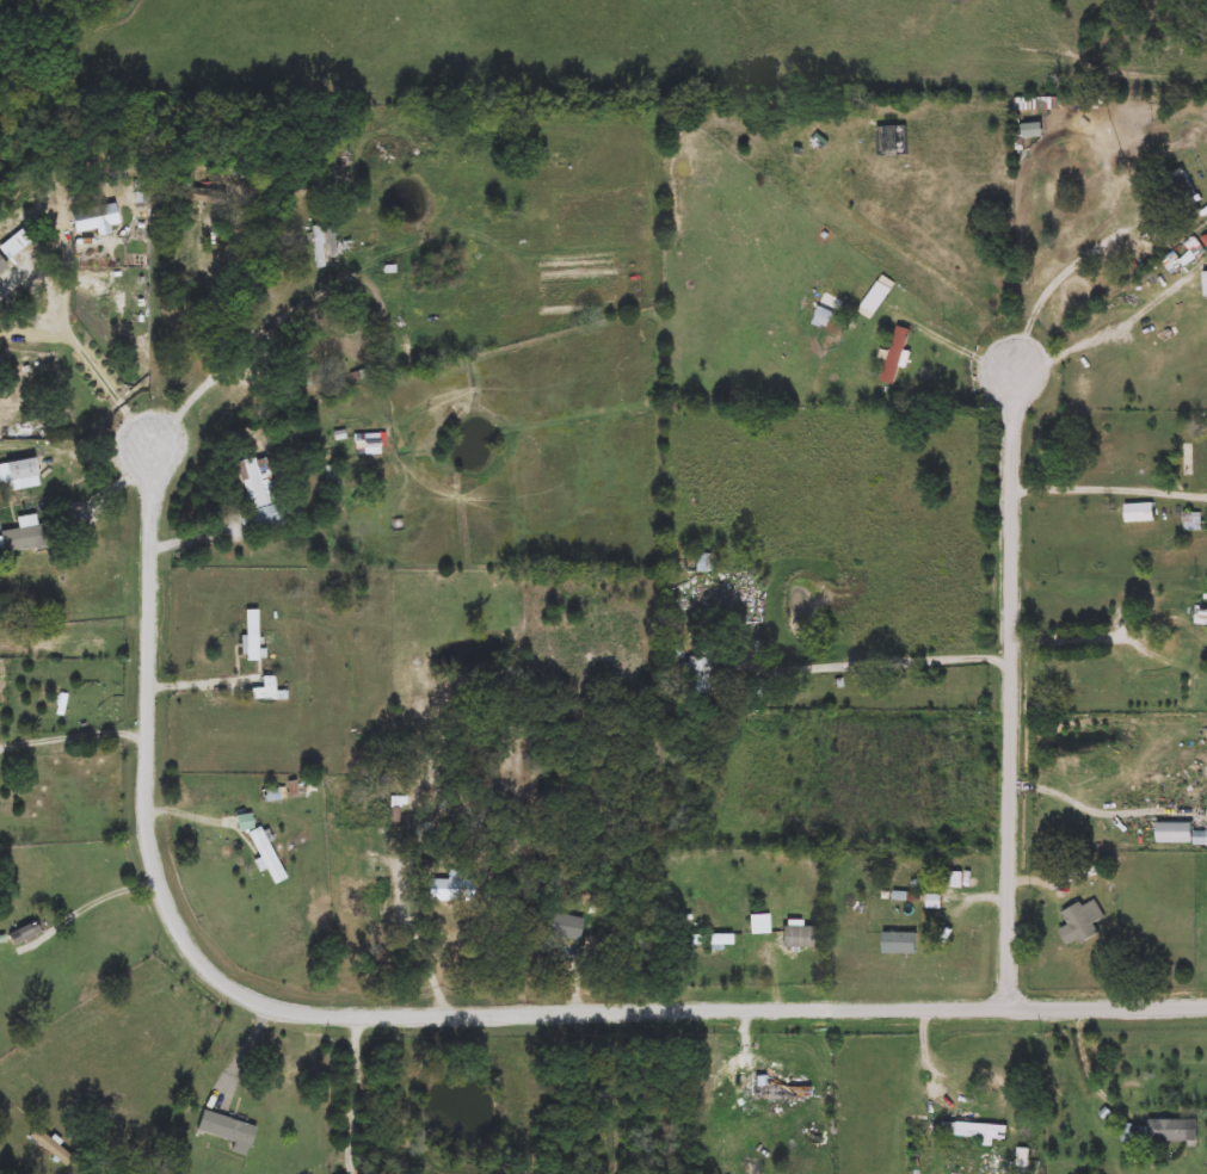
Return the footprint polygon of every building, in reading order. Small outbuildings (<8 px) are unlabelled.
[(1195,196),(1177,203),(1165,175),(1184,168),(1195,196)] [(185,199),(185,190),(213,190),(213,199),(185,199)] [(74,233),(70,211),(115,205),(118,227),(74,233)] [(325,237),(333,236),(335,267),(315,268),(312,227),(324,225),(325,237)] [(2,268),(0,266),(0,248),(20,229),(31,240),(2,268)] [(849,321),(845,328),(817,314),(820,307),(849,321)] [(910,330),(894,383),(883,381),(900,327),(910,330)] [(1193,440),(1193,486),(1184,486),(1184,440),(1193,440)] [(278,502),(257,508),(244,463),(265,456),(278,502)] [(8,483),(0,484),(0,464),(35,461),(38,487),(10,490),(8,483)] [(1126,503),(1156,503),(1156,523),(1126,523),(1126,503)] [(281,521),(246,529),(244,514),(277,507),(281,521)] [(1184,513),(1206,513),(1206,530),(1184,530),(1184,513)] [(4,552),(1,532),(19,529),(17,518),(35,515),(37,525),(56,521),(60,544),(4,552)] [(257,611),(257,657),(246,657),(246,611),(257,611)] [(664,660),(664,644),(682,644),(682,660),(664,660)] [(709,696),(690,696),(690,660),(709,660),(709,696)] [(251,700),(251,690),(263,690),(263,676),(275,676),(275,692),(287,692),(287,700),(251,700)] [(1194,823),(1194,844),(1159,844),(1159,823),(1194,823)] [(260,829),(288,878),(275,885),(248,836),(260,829)] [(1196,832),(1206,832),(1206,846),(1196,846),(1196,832)] [(472,880),(472,901),(430,901),(430,880),(472,880)] [(1064,916),(1092,896),(1106,916),(1095,923),(1101,933),(1083,945),(1064,916)] [(750,915),(769,915),(769,934),(750,934),(750,915)] [(25,944),(13,944),(13,934),(25,933),(25,944)] [(812,943),(782,944),(782,933),(812,933),(812,943)] [(883,953),(883,933),(917,933),(917,953),(883,953)] [(732,935),(732,945),(690,945),(690,935),(732,935)] [(772,1076),(772,1089),(809,1088),(809,1096),(755,1098),(755,1077),(772,1076)] [(255,1125),(252,1145),(197,1135),(202,1114),(255,1125)] [(1197,1142),(1150,1142),(1150,1120),(1197,1120),(1197,1142)] [(983,1137),(944,1136),(944,1124),(1006,1126),(1006,1139),(993,1138),(993,1147),(981,1147),(983,1137)] [(68,1167),(27,1141),(35,1130),(75,1156),(68,1167)] [(1028,1149),(1028,1173),(1018,1173),(1018,1149),(1028,1149)]
